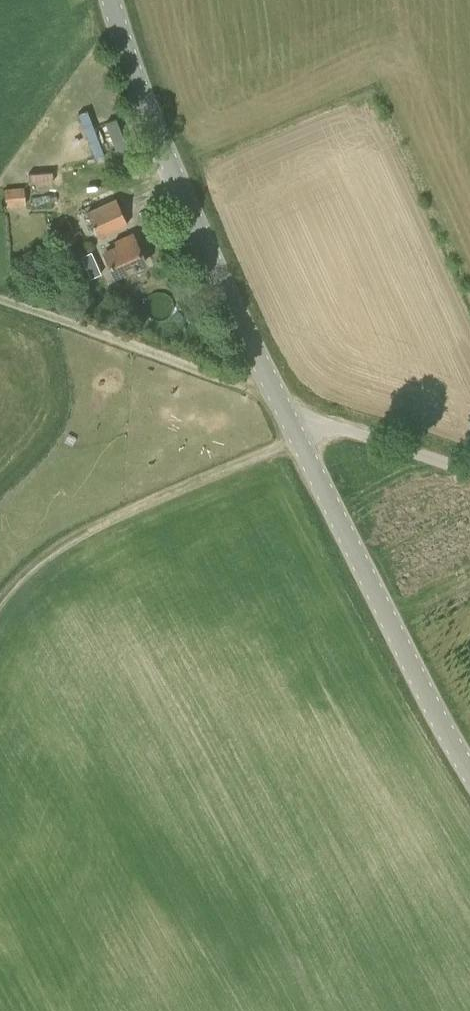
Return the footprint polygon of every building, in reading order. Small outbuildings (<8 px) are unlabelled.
[(35,184),(35,176),(25,177),(26,184),(23,184),(23,187),(3,189),(5,208),(57,203),(55,182),(35,184)] [(98,237),(128,224),(116,197),(86,210),(98,237)] [(116,272),(144,261),(132,233),(115,240),(118,247),(108,251),(116,272)]
